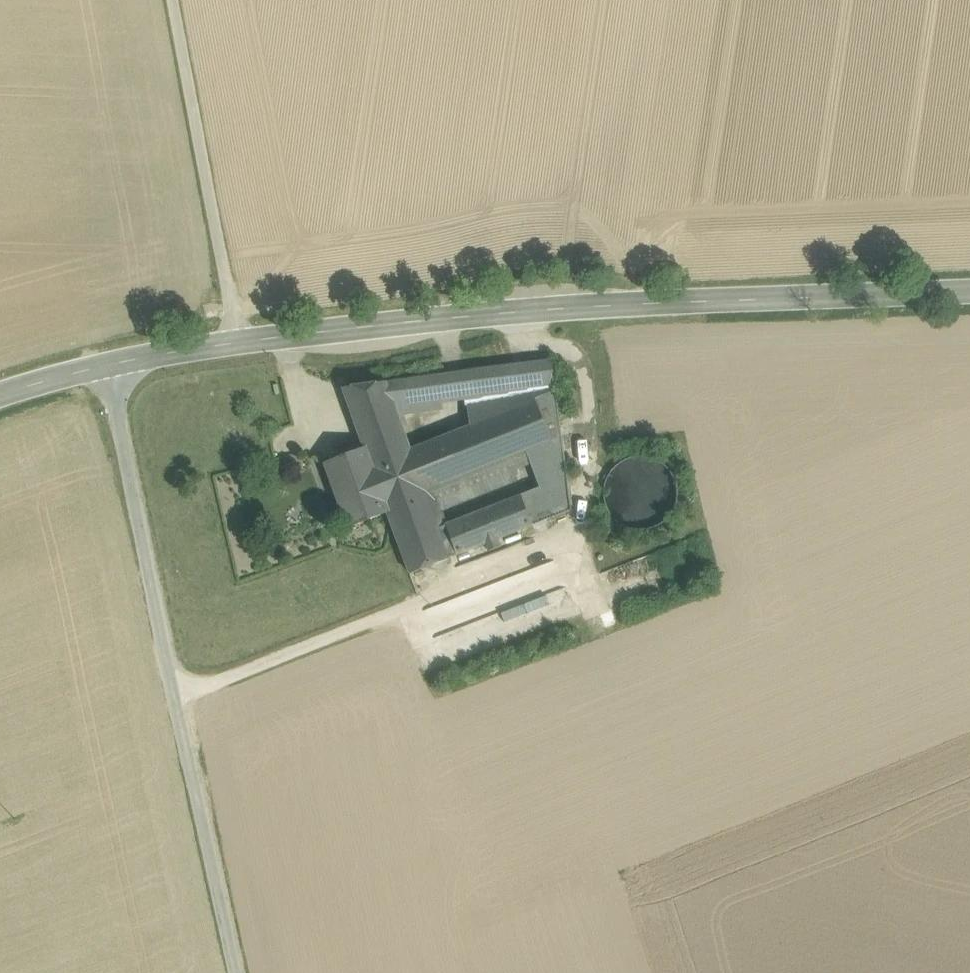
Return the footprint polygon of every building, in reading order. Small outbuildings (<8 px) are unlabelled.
[(551,360),(505,366),(511,410),(511,411),(510,411),(515,455),(521,453),(526,451),(561,437),(551,360)] [(505,366),(462,372),(465,392),(469,417),(472,425),(511,410),(505,366)] [(462,372),(420,378),(425,410),(438,408),(437,396),(465,392),(462,372)] [(420,378),(386,382),(398,413),(425,410),(420,378)] [(386,382),(343,388),(359,432),(367,430),(368,434),(401,421),(398,413),(386,382)] [(411,449),(379,462),(384,477),(378,480),(389,511),(387,512),(410,573),(459,554),(448,524),(442,509),(434,488),(515,455),(510,411),(511,411),(511,410),(411,449)] [(401,421),(368,434),(379,462),(411,449),(401,421)] [(367,430),(359,432),(365,449),(366,448),(378,480),(384,477),(379,462),(368,434),(367,430)] [(526,451),(540,488),(567,478),(561,437),(526,451)] [(365,449),(327,462),(349,525),(387,512),(389,511),(378,480),(366,448),(365,449)] [(515,455),(434,488),(442,509),(516,480),(512,471),(525,466),(521,453),(515,455)] [(673,507),(676,493),(673,479),(665,467),(653,459),(639,457),(625,460),(613,468),(605,480),(603,494),(606,508),(614,520),(626,527),(640,530),(654,527),(666,519),(673,507)] [(540,488),(521,496),(532,526),(571,511),(567,478),(540,488)] [(521,496),(448,524),(459,554),(486,544),(489,551),(501,547),(498,539),(532,526),(521,496)] [(466,594),(423,610),(434,638),(565,588),(554,560),(542,565),(466,594)]
